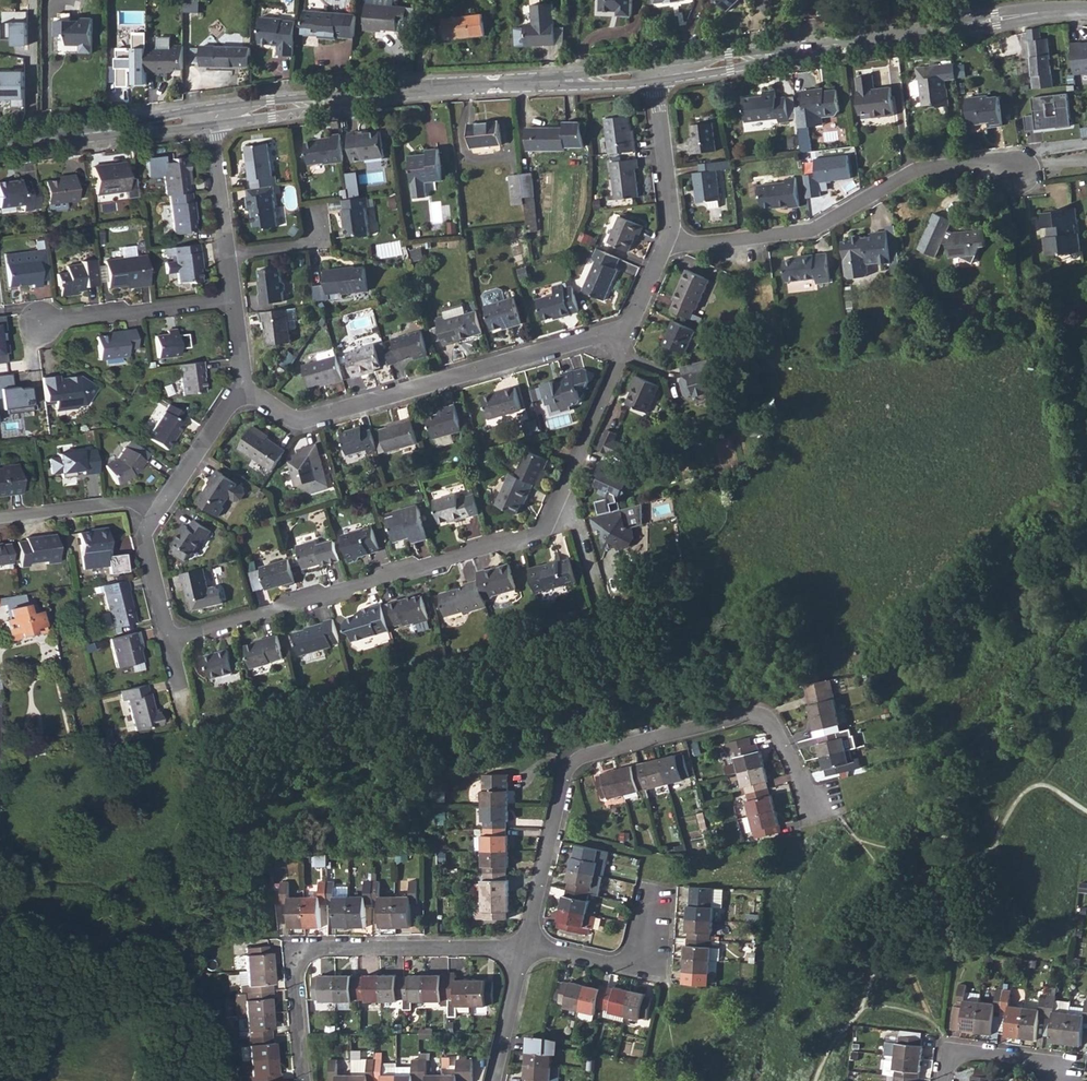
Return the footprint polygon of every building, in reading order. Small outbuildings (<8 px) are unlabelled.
[(200,10),(200,0),(186,0),(186,10),(200,10)] [(599,11),(618,12),(617,17),(631,18),(632,0),(600,0),(599,11)] [(717,4),(726,13),(739,1),(738,0),(721,0),(717,4)] [(374,30),(397,31),(397,25),(399,6),(365,3),(363,31),(373,32),(374,30)] [(551,3),(522,5),(524,46),(535,45),(535,43),(542,42),(542,45),(554,44),(551,3)] [(405,25),(407,7),(399,6),(397,25),(405,25)] [(262,15),(296,18),(296,15),(288,14),(288,10),(263,7),(262,15)] [(346,14),(304,11),(302,35),(313,36),(314,34),(317,34),(317,38),(336,39),(336,37),(345,38),(353,38),(355,15),(347,15),(346,14)] [(443,20),(446,40),(484,35),(481,15),(443,20)] [(293,58),(296,22),(283,21),(283,19),(261,17),(259,46),(273,47),(273,45),(278,46),(277,57),(293,58)] [(79,20),(55,20),(55,36),(66,36),(66,44),(91,44),(92,18),(79,18),(79,20)] [(28,22),(3,23),(3,39),(14,39),(15,45),(28,45),(28,22)] [(1028,29),(1033,89),(1053,87),(1048,39),(1042,39),(1041,28),(1028,29)] [(133,83),(147,83),(147,72),(147,47),(147,32),(134,32),(134,47),(117,47),(117,87),(129,87),(129,71),(133,71),(133,83)] [(200,65),(250,67),(251,47),(224,46),(225,39),(217,38),(216,42),(213,41),(212,45),(200,45),(200,47),(192,46),(191,64),(200,64),(200,65)] [(1070,45),(1073,76),(1086,74),(1086,44),(1086,45),(1080,46),(1080,43),(1070,45)] [(172,50),(159,50),(159,47),(147,47),(147,72),(158,73),(158,77),(169,77),(169,73),(174,73),(174,71),(184,71),(184,46),(172,46),(172,50)] [(921,92),(923,104),(932,103),(938,106),(947,105),(944,75),(940,75),(939,64),(915,67),(917,78),(910,79),(912,93),(921,92)] [(0,72),(0,86),(0,99),(12,99),(12,107),(24,107),(24,72),(0,72)] [(856,76),(860,114),(871,113),(872,113),(872,117),(894,114),(890,86),(874,87),(873,74),(856,76)] [(743,122),(775,118),(776,122),(787,121),(784,96),(774,97),(773,88),(760,90),(760,99),(754,100),(753,95),(741,97),(743,122)] [(824,90),(815,91),(815,89),(799,90),(801,106),(794,107),(797,128),(808,127),(814,126),(813,119),(822,117),(834,116),(839,111),(836,89),(824,90)] [(1068,93),(1032,97),(1034,115),(1024,116),(1026,131),(1072,125),(1068,93)] [(1002,123),(999,96),(989,98),(988,95),(965,97),(968,124),(982,123),(982,122),(987,121),(987,125),(1002,123)] [(637,149),(636,140),(633,140),(632,130),(630,115),(607,117),(611,152),(637,149)] [(823,125),(822,117),(813,119),(814,126),(823,125)] [(690,124),(692,143),(691,144),(692,154),(716,151),(712,121),(690,124)] [(469,124),(471,148),(502,144),(499,123),(490,124),(489,122),(469,124)] [(528,127),(528,150),(564,150),(564,147),(584,148),(581,122),(565,122),(565,127),(528,127)] [(808,127),(797,128),(800,152),(811,151),(808,127)] [(351,162),(384,158),(381,132),(361,134),(360,130),(347,132),(351,162)] [(308,164),(323,161),(324,163),(344,161),(341,133),(331,134),(331,136),(320,138),(320,140),(305,142),(308,164)] [(244,145),(248,180),(250,180),(251,187),(276,184),(275,174),(271,175),(267,142),(244,145)] [(425,181),(443,179),(440,148),(429,149),(429,153),(410,155),(413,182),(415,198),(427,196),(425,181)] [(188,183),(186,168),(182,169),(181,161),(180,155),(170,157),(170,161),(160,162),(163,194),(166,194),(186,191),(185,183),(188,183)] [(848,156),(816,159),(817,175),(806,176),(808,198),(821,197),(820,182),(850,179),(848,156)] [(719,197),(720,197),(717,168),(730,167),(729,160),(729,159),(716,161),(699,163),(700,170),(693,171),(695,186),(699,185),(700,199),(708,198),(719,197)] [(612,163),(617,200),(639,197),(636,169),(639,168),(638,160),(612,163)] [(123,162),(89,166),(93,193),(127,189),(123,162)] [(77,198),(73,173),(62,175),(62,178),(57,179),(57,178),(56,178),(43,180),(46,202),(47,208),(50,210),(63,208),(65,205),(65,200),(77,198)] [(526,221),(527,231),(537,230),(531,173),(522,174),(524,203),(526,221)] [(513,204),(524,203),(522,174),(510,175),(513,204)] [(785,181),(757,184),(758,193),(760,194),(762,207),(776,205),(778,207),(788,206),(788,207),(798,206),(794,176),(784,178),(785,181)] [(20,203),(21,210),(30,209),(29,205),(38,204),(36,181),(26,182),(27,181),(18,182),(18,178),(10,179),(10,182),(4,182),(4,180),(0,181),(0,206),(20,203)] [(277,225),(273,193),(277,192),(276,184),(251,187),(247,188),(248,196),(246,196),(247,208),(253,207),(253,213),(251,213),(253,226),(262,226),(264,227),(277,225)] [(194,229),(191,201),(188,201),(188,191),(186,191),(166,194),(170,232),(194,229)] [(344,219),(346,235),(360,233),(362,234),(369,234),(365,205),(369,205),(367,195),(349,198),(342,199),(343,207),(340,208),(342,219),(344,219)] [(1075,232),(1074,222),(1076,222),(1074,206),(1054,208),(1055,211),(1049,212),(1049,210),(1039,211),(1040,226),(1044,225),(1046,235),(1042,236),(1044,254),(1062,252),(1062,249),(1067,249),(1067,251),(1079,250),(1077,232),(1075,232)] [(971,261),(979,245),(979,239),(985,239),(983,228),(951,230),(950,232),(946,230),(951,219),(932,211),(916,247),(934,256),(941,242),(946,244),(946,256),(958,256),(971,261)] [(609,242),(629,251),(637,233),(641,235),(644,226),(621,216),(609,242)] [(100,225),(91,226),(93,236),(101,235),(100,225)] [(871,236),(862,237),(859,234),(850,236),(851,240),(841,241),(845,275),(848,277),(865,275),(867,272),(866,267),(868,264),(878,262),(878,265),(890,263),(886,231),(871,232),(871,236)] [(171,254),(175,281),(186,279),(188,282),(198,280),(196,261),(198,261),(196,250),(195,242),(164,247),(165,254),(165,255),(171,254)] [(604,301),(618,270),(614,268),(620,257),(597,246),(596,248),(600,279),(587,281),(583,291),(604,301)] [(600,279),(596,248),(591,259),(596,261),(587,281),(600,279)] [(44,249),(4,254),(5,263),(36,259),(38,280),(48,279),(44,249)] [(786,283),(815,279),(816,279),(816,284),(829,282),(826,253),(800,256),(800,258),(800,259),(783,261),(786,283)] [(144,254),(104,259),(107,286),(128,284),(129,286),(148,284),(144,254)] [(74,289),(82,287),(82,285),(98,283),(95,258),(78,260),(78,263),(63,265),(64,272),(54,273),(56,285),(58,286),(59,295),(74,293),(74,289)] [(36,259),(5,263),(8,285),(29,282),(30,287),(39,285),(38,280),(36,259)] [(347,266),(323,269),(326,292),(341,290),(341,292),(367,289),(364,266),(347,268),(347,266)] [(671,307),(690,315),(694,306),(697,307),(710,276),(686,266),(673,297),(675,297),(671,307)] [(259,303),(283,300),(282,292),(283,290),(282,283),(281,282),(279,268),(258,271),(260,285),(258,285),(259,294),(258,294),(259,303)] [(572,281),(552,286),(554,293),(537,298),(543,319),(560,314),(561,317),(581,311),(572,281)] [(484,305),(491,329),(501,326),(509,324),(510,326),(521,323),(513,297),(504,299),(501,289),(498,287),(483,291),(481,294),(484,305)] [(290,341),(286,307),(260,311),(262,320),(265,320),(267,332),(265,332),(266,343),(290,341)] [(452,340),(483,332),(477,309),(444,318),(443,315),(436,317),(444,345),(452,342),(452,340)] [(672,316),(669,324),(672,325),(664,342),(683,351),(694,326),(672,316)] [(0,324),(0,363),(8,362),(2,324),(0,324)] [(661,341),(664,342),(672,325),(669,324),(661,341)] [(98,359),(125,355),(125,349),(136,347),(133,328),(112,331),(113,334),(95,336),(98,359)] [(166,334),(152,336),(155,358),(177,355),(173,330),(165,331),(166,334)] [(398,360),(418,355),(419,357),(428,354),(421,331),(391,339),(398,360)] [(352,376),(362,373),(361,370),(376,366),(382,364),(375,342),(354,348),(356,351),(346,353),(352,376)] [(319,358),(337,354),(335,347),(319,351),(318,353),(319,358)] [(337,354),(301,363),(308,386),(332,379),(333,382),(344,379),(337,354)] [(716,386),(712,368),(717,367),(714,355),(686,363),(689,372),(683,373),(681,381),(684,392),(691,394),(692,393),(694,398),(699,401),(703,400),(707,397),(709,393),(711,387),(716,386)] [(178,363),(182,394),(203,392),(200,370),(203,369),(201,361),(178,363)] [(681,364),(683,373),(689,372),(686,363),(681,364)] [(281,364),(276,371),(283,375),(287,368),(281,364)] [(561,377),(556,379),(556,381),(554,382),(552,378),(539,382),(545,403),(555,400),(557,407),(577,401),(580,396),(572,368),(560,371),(561,377)] [(0,375),(0,402),(1,402),(2,409),(8,409),(12,422),(24,420),(22,411),(32,410),(29,387),(20,388),(18,386),(13,386),(11,373),(0,375)] [(626,400),(647,410),(659,383),(636,373),(632,381),(634,382),(626,400)] [(55,409),(64,408),(64,410),(76,408),(77,406),(84,395),(89,397),(96,387),(78,374),(66,376),(66,381),(59,382),(58,375),(41,377),(45,401),(53,400),(55,409)] [(488,417),(520,407),(514,384),(481,394),(488,417)] [(84,395),(77,406),(84,405),(89,397),(84,395)] [(455,402),(447,405),(448,410),(438,413),(427,416),(434,437),(463,429),(455,402)] [(169,403),(146,438),(165,451),(182,424),(179,422),(185,414),(169,403)] [(411,416),(403,419),(403,422),(390,426),(380,429),(386,451),(418,442),(411,416)] [(539,419),(524,423),(528,435),(536,433),(535,430),(542,429),(539,419)] [(237,446),(271,469),(285,448),(267,437),(262,434),(263,432),(252,425),(237,446)] [(360,425),(340,430),(347,454),(368,448),(369,452),(378,450),(371,427),(362,429),(360,425)] [(623,442),(613,438),(616,430),(606,425),(597,446),(609,451),(617,455),(623,442)] [(437,438),(440,446),(456,441),(454,433),(437,438)] [(329,487),(321,461),(316,443),(296,448),(298,453),(294,454),(292,457),(293,459),(289,460),(296,485),(297,484),(312,492),(329,487)] [(60,471),(61,477),(75,475),(74,470),(82,469),(83,473),(97,471),(94,447),(58,452),(59,456),(49,458),(51,473),(60,471)] [(117,459),(106,465),(116,484),(132,475),(131,474),(136,468),(138,469),(144,460),(124,448),(117,459)] [(526,448),(515,473),(534,481),(541,483),(545,473),(542,472),(545,467),(549,457),(526,448)] [(605,459),(618,465),(621,456),(621,457),(617,455),(609,451),(605,459)] [(605,475),(601,485),(598,490),(607,494),(607,495),(599,498),(603,510),(620,506),(625,489),(622,485),(619,481),(621,476),(625,468),(618,465),(605,459),(601,457),(595,471),(599,473),(605,475)] [(9,492),(10,493),(22,492),(18,467),(8,468),(8,467),(1,467),(0,468),(0,493),(9,492)] [(222,505),(229,495),(234,498),(240,497),(245,490),(243,485),(217,468),(216,469),(216,470),(211,477),(212,479),(204,491),(202,491),(197,500),(217,513),(219,514),(224,506),(222,505)] [(517,511),(523,496),(526,497),(530,488),(534,481),(515,473),(510,470),(507,478),(496,501),(517,511)] [(599,473),(595,483),(601,485),(605,475),(599,473)] [(456,492),(433,499),(440,522),(453,517),(454,520),(480,511),(474,493),(457,497),(456,492)] [(417,503),(386,513),(395,541),(407,537),(407,534),(410,533),(413,542),(427,538),(417,503)] [(633,534),(630,523),(627,524),(627,523),(626,523),(620,506),(603,510),(590,514),(594,527),(602,525),(603,528),(600,531),(604,544),(616,541),(617,546),(628,543),(633,534)] [(193,553),(203,537),(204,538),(211,530),(194,518),(189,526),(185,524),(180,530),(181,532),(175,542),(176,543),(175,546),(176,551),(185,557),(189,551),(193,553)] [(360,529),(341,534),(348,560),(356,558),(361,552),(378,547),(371,524),(360,527),(360,529)] [(93,530),(75,532),(79,568),(104,566),(105,573),(123,571),(121,554),(106,556),(102,527),(93,528),(93,530)] [(25,562),(42,560),(43,563),(55,561),(52,533),(24,537),(24,538),(15,540),(18,566),(26,565),(25,562)] [(302,567),(318,562),(319,564),(340,558),(334,538),(317,543),(316,539),(296,544),(302,567)] [(10,562),(7,542),(0,543),(0,563),(10,562)] [(570,556),(530,568),(536,591),(549,587),(548,585),(565,581),(566,582),(576,579),(570,556)] [(266,588),(295,580),(289,557),(259,566),(265,586),(266,588)] [(493,593),(516,586),(509,561),(486,568),(485,566),(477,569),(480,578),(486,597),(493,595),(493,593)] [(259,566),(249,569),(255,589),(265,586),(259,566)] [(187,581),(192,601),(223,593),(217,578),(209,581),(206,568),(182,573),(184,582),(187,581)] [(101,584),(111,626),(134,621),(127,590),(128,589),(126,578),(101,584)] [(466,584),(439,593),(445,614),(462,609),(465,610),(487,603),(486,597),(480,578),(465,582),(466,584)] [(0,596),(0,603),(1,617),(8,617),(7,605),(23,603),(22,594),(0,596)] [(416,621),(428,617),(422,594),(415,596),(406,598),(399,599),(399,598),(389,601),(395,623),(404,621),(405,623),(415,620),(416,621)] [(28,602),(8,608),(11,618),(3,620),(6,632),(18,630),(19,635),(31,632),(30,627),(41,624),(38,612),(31,613),(28,602)] [(352,640),(390,629),(382,602),(361,607),(361,610),(362,612),(356,614),(345,617),(343,622),(345,630),(350,632),(352,640)] [(300,655),(332,645),(332,644),(341,641),(334,616),(323,619),(323,620),(308,625),(308,626),(293,631),(300,655)] [(34,634),(41,632),(42,629),(41,624),(30,627),(31,632),(34,634)] [(10,639),(18,638),(19,635),(18,630),(6,632),(7,638),(10,639)] [(108,637),(115,666),(141,660),(139,650),(141,644),(137,642),(135,631),(108,637)] [(264,639),(244,645),(250,667),(270,661),(270,659),(283,656),(276,633),(263,637),(264,639)] [(205,653),(212,677),(234,670),(234,669),(231,658),(228,647),(205,653)] [(231,658),(234,669),(243,667),(240,655),(231,658)] [(809,704),(812,717),(837,711),(829,679),(805,683),(810,704),(809,704)] [(153,711),(148,692),(146,692),(144,682),(119,689),(121,698),(126,697),(134,728),(159,722),(156,710),(153,711)] [(847,722),(844,709),(837,711),(840,724),(847,722)] [(817,730),(818,736),(840,731),(839,725),(840,724),(837,711),(812,717),(815,730),(817,730)] [(850,736),(848,729),(840,731),(842,738),(844,737),(850,736)] [(818,744),(821,756),(847,750),(844,737),(842,738),(840,731),(818,736),(820,743),(818,744)] [(764,765),(761,750),(760,751),(758,744),(752,745),(750,738),(725,744),(727,752),(735,750),(737,756),(736,756),(739,772),(764,765)] [(862,767),(859,757),(853,758),(851,749),(847,750),(821,756),(822,761),(824,769),(826,768),(827,772),(828,775),(850,769),(862,767)] [(661,757),(668,783),(682,779),(681,777),(689,776),(683,754),(676,755),(675,753),(661,757)] [(640,764),(645,787),(652,785),(652,787),(668,783),(661,757),(646,761),(646,763),(640,764)] [(725,765),(728,774),(738,772),(736,762),(725,765)] [(638,788),(645,787),(640,764),(633,766),(632,765),(618,768),(624,794),(639,791),(638,788)] [(744,787),(746,793),(768,787),(767,780),(768,780),(764,765),(739,772),(743,787),(744,787)] [(608,795),(609,798),(624,794),(618,768),(602,772),(602,774),(596,776),(601,797),(608,795)] [(482,789),(482,805),(509,804),(509,789),(506,789),(506,782),(506,773),(484,773),(484,782),(484,789),(482,789)] [(684,789),(682,779),(668,783),(670,792),(684,789)] [(655,796),(652,787),(652,785),(645,787),(648,798),(655,796)] [(639,791),(641,800),(648,798),(645,787),(638,788),(639,791)] [(746,800),(750,816),(775,809),(772,794),(770,794),(768,787),(746,793),(748,799),(746,800)] [(484,820),(484,827),(506,827),(507,820),(509,820),(509,804),(482,805),(482,820),(484,820)] [(775,809),(750,816),(753,831),(756,831),(757,837),(779,832),(777,824),(779,824),(775,809)] [(746,832),(753,831),(750,816),(742,817),(746,832)] [(482,834),(482,849),(509,849),(509,834),(506,834),(506,827),(484,827),(484,834),(482,834)] [(570,868),(596,874),(599,861),(597,861),(598,853),(599,849),(577,844),(576,848),(575,855),(573,855),(570,868)] [(484,865),(484,872),(507,872),(507,865),(509,865),(509,849),(482,849),(483,865),(484,865)] [(598,853),(597,861),(599,861),(596,874),(601,875),(605,855),(606,851),(599,849),(598,853)] [(567,888),(590,893),(591,886),(594,887),(596,874),(570,868),(568,881),(569,881),(567,888)] [(483,891),(483,894),(509,894),(509,879),(507,879),(507,872),(484,872),(485,879),(484,879),(483,879),(483,891)] [(598,895),(602,875),(601,875),(596,874),(594,887),(591,886),(590,893),(598,895)] [(305,895),(305,926),(321,926),(321,902),(328,903),(328,879),(321,879),(320,895),(305,895)] [(335,922),(335,926),(339,926),(350,925),(350,895),(335,895),(335,886),(335,879),(328,879),(328,903),(335,903),(335,922)] [(350,895),(350,925),(366,925),(366,902),(373,902),(373,879),(366,879),(366,895),(350,895)] [(380,902),(380,926),(396,926),(396,895),(381,894),(380,879),(373,879),(373,902),(380,902)] [(396,895),(396,926),(410,926),(411,902),(418,902),(418,879),(411,879),(410,895),(396,895)] [(290,904),(289,926),(305,926),(305,895),(290,895),(290,880),(282,880),(283,886),(283,902),(283,904),(290,904)] [(335,895),(350,895),(351,886),(335,886),(335,895)] [(562,907),(587,912),(590,899),(588,899),(590,893),(567,888),(566,895),(565,895),(562,907)] [(687,917),(713,919),(714,906),(713,906),(713,894),(691,892),(690,905),(688,905),(687,917)] [(476,914),(475,917),(497,917),(507,917),(507,914),(507,910),(509,910),(509,901),(509,894),(483,894),(483,910),(476,910),(476,914)] [(714,906),(723,907),(724,894),(713,894),(713,906),(714,906)] [(558,928),(588,934),(590,926),(584,926),(587,912),(562,907),(559,920),(560,920),(558,928)] [(687,937),(711,939),(711,932),(713,931),(713,919),(687,917),(686,931),(688,931),(687,937)] [(684,958),(711,959),(712,946),(711,946),(711,939),(687,937),(687,944),(686,945),(684,958)] [(243,953),(244,970),(270,967),(269,951),(266,951),(266,945),(244,947),(244,953),(243,953)] [(719,960),(720,947),(712,946),(711,959),(719,960)] [(685,977),(708,978),(709,971),(710,971),(711,959),(684,958),(684,971),(685,971),(685,977)] [(238,984),(238,992),(271,989),(270,982),(272,982),(270,967),(244,970),(244,971),(246,984),(238,984)] [(237,971),(238,984),(246,984),(244,971),(244,970),(237,971)] [(320,999),(320,1000),(336,1000),(336,973),(320,973),(320,976),(313,975),(313,999),(320,999)] [(336,973),(336,1000),(351,1000),(351,998),(359,998),(359,975),(351,975),(351,973),(336,973)] [(365,998),(365,1000),(381,1000),(381,973),(365,973),(365,975),(359,975),(359,998),(365,998)] [(381,973),(381,1000),(396,1000),(396,998),(403,998),(403,975),(396,976),(396,973),(381,973)] [(426,1000),(426,974),(410,974),(410,975),(403,975),(403,998),(403,1009),(413,1009),(413,1000),(426,1000)] [(426,1000),(441,1000),(441,998),(449,997),(448,975),(441,975),(440,974),(426,974),(426,1000)] [(448,975),(449,997),(456,998),(456,1005),(471,1005),(471,978),(455,978),(455,975),(448,975)] [(471,978),(471,1005),(479,1005),(486,1005),(486,1002),(494,1002),(493,985),(493,980),(486,980),(486,978),(471,978)] [(565,1006),(579,1009),(585,983),(571,980),(570,981),(564,980),(558,1003),(565,1004),(565,1006)] [(585,983),(579,1009),(595,1012),(596,1007),(603,1008),(608,986),(601,984),(600,987),(585,983)] [(959,984),(956,1006),(963,1007),(961,1030),(976,1032),(980,1000),(965,998),(965,991),(966,985),(959,984)] [(609,1011),(625,1015),(631,989),(615,985),(615,987),(608,986),(603,1008),(609,1010),(609,1011)] [(976,1032),(991,1034),(994,1011),(1001,1012),(1004,989),(996,988),(995,1002),(980,1000),(976,1032)] [(242,1000),(243,1015),(270,1012),(268,997),(271,996),(271,989),(238,992),(239,1000),(242,1000)] [(640,1017),(647,1018),(652,996),(646,995),(646,992),(631,989),(625,1015),(640,1018),(640,1017)] [(1005,1036),(1021,1037),(1025,1006),(1009,1004),(1011,990),(1004,989),(1001,1012),(1008,1012),(1005,1036)] [(965,998),(980,1000),(981,993),(965,991),(965,998)] [(1038,1017),(1046,1018),(1048,994),(1041,993),(1039,1008),(1025,1006),(1021,1037),(1035,1039),(1038,1017)] [(1048,994),(1046,1018),(1053,1019),(1050,1038),(1050,1041),(1065,1043),(1069,1012),(1053,1010),(1055,1003),(1056,995),(1048,994)] [(1069,1012),(1065,1043),(1081,1045),(1081,1043),(1083,1022),(1086,1023),(1086,999),(1085,999),(1084,1013),(1069,1012)] [(243,1015),(242,1000),(239,1000),(235,1000),(236,1016),(243,1015)] [(1069,1005),(1055,1003),(1053,1010),(1069,1012),(1069,1005)] [(953,1029),(961,1030),(963,1007),(956,1006),(955,1015),(953,1029)] [(601,1016),(623,1022),(625,1015),(609,1011),(609,1010),(603,1008),(601,1016)] [(593,1021),(595,1012),(579,1009),(577,1017),(593,1021)] [(246,1030),(247,1037),(269,1034),(269,1028),(271,1028),(270,1012),(243,1015),(245,1030),(246,1030)] [(1044,1037),(1050,1038),(1053,1019),(1046,1018),(1044,1037)] [(246,1044),(248,1059),(274,1057),(273,1041),(270,1042),(269,1034),(247,1037),(247,1043),(246,1044)] [(543,1035),(528,1035),(526,1063),(552,1065),(553,1053),(558,1053),(559,1039),(544,1036),(543,1035)] [(895,1055),(922,1058),(923,1045),(921,1045),(921,1039),(899,1036),(898,1043),(886,1041),(885,1053),(895,1055)] [(239,1044),(240,1060),(248,1059),(246,1044),(239,1044)] [(893,1069),(895,1055),(885,1053),(883,1073),(888,1073),(895,1074),(895,1069),(893,1069)] [(895,1069),(895,1074),(917,1077),(917,1072),(920,1072),(922,1058),(895,1055),(893,1069),(895,1069)] [(257,1080),(262,1080),(280,1079),(279,1071),(276,1071),(274,1057),(248,1059),(240,1060),(236,1061),(238,1076),(245,1075),(249,1074),(256,1074),(257,1080)] [(352,1057),(353,1073),(368,1073),(368,1057),(352,1057)] [(353,1080),(375,1080),(375,1057),(368,1057),(368,1073),(353,1073),(353,1080)] [(382,1080),(398,1080),(398,1073),(383,1073),(383,1062),(383,1057),(375,1057),(375,1080),(382,1080)] [(398,1080),(413,1080),(421,1080),(420,1057),(413,1057),(413,1062),(413,1073),(398,1073),(398,1080)] [(421,1080),(444,1080),(444,1072),(427,1072),(427,1058),(420,1057),(421,1080)] [(444,1080),(457,1080),(473,1080),(473,1057),(457,1057),(457,1072),(444,1072),(444,1080)] [(353,1073),(337,1073),(338,1058),(330,1058),(330,1080),(353,1080),(353,1073)] [(383,1073),(398,1073),(398,1062),(383,1062),(383,1073)] [(413,1062),(398,1062),(398,1073),(413,1073),(413,1062)] [(550,1079),(551,1079),(552,1065),(526,1063),(526,1077),(528,1077),(527,1080),(550,1080),(550,1079)] [(552,1065),(551,1079),(550,1079),(550,1080),(560,1080),(561,1066),(552,1065)]
